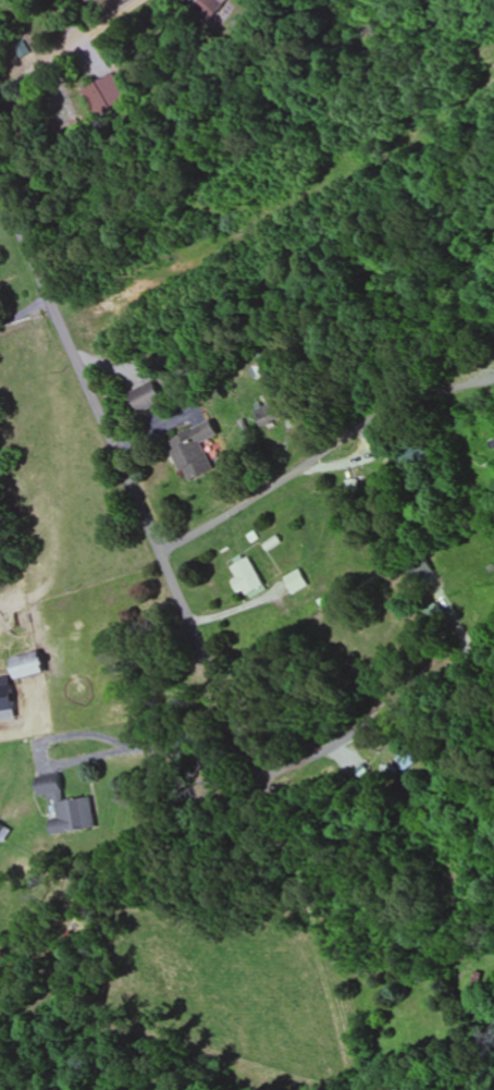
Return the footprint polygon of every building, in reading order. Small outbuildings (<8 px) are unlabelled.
[(213,21),(234,0),(203,0),(198,5),(213,21)] [(98,118),(131,99),(116,73),(83,93),(98,118)] [(166,402),(155,381),(129,394),(140,415),(166,402)] [(258,412),(267,431),(286,422),(277,403),(258,412)] [(217,471),(204,443),(221,436),(214,422),(170,442),(188,484),(217,471)] [(403,450),(409,469),(437,460),(431,441),(403,450)] [(350,481),(350,490),(367,490),(367,481),(350,481)] [(231,568),(247,597),(267,585),(252,557),(231,568)] [(288,579),(297,595),(312,585),(303,570),(288,579)] [(13,659),(19,681),(49,674),(43,652),(13,659)] [(396,761),(409,772),(419,761),(406,750),(396,761)] [(97,829),(93,798),(65,801),(61,774),(38,777),(41,798),(53,796),(56,817),(51,818),(53,835),(97,829)] [(473,991),(483,992),(484,973),(474,972),(473,991)]
